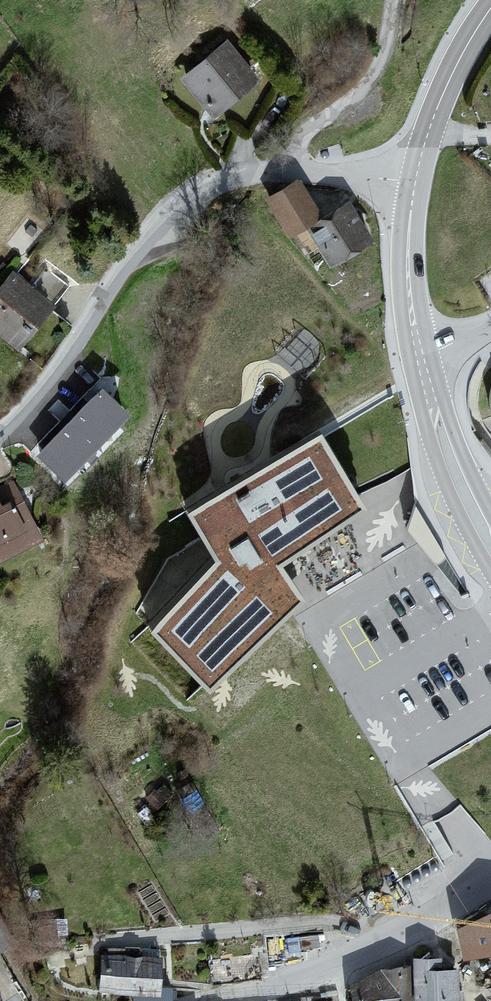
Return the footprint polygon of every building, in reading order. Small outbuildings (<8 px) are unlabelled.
[(227,45),(186,80),(214,114),(256,80),(227,45)] [(299,184),(269,201),(290,236),(308,225),(331,264),(368,243),(347,208),(322,223),(299,184)] [(20,349),(56,305),(12,270),(0,285),(0,333),(20,349)] [(131,415),(102,387),(36,455),(65,483),(131,415)] [(218,564),(150,632),(210,692),(303,600),(279,567),(366,511),(318,440),(193,515),(218,564)] [(0,490),(0,561),(44,540),(16,482),(0,490)] [(458,929),(464,960),(490,957),(490,913),(458,929)] [(13,943),(0,922),(0,950),(13,943)] [(266,937),(211,941),(214,984),(269,980),(266,937)] [(163,950),(103,947),(101,992),(162,997),(163,950)] [(459,970),(444,971),(443,959),(414,959),(414,967),(381,970),(350,986),(351,1000),(461,1000),(459,970)]
